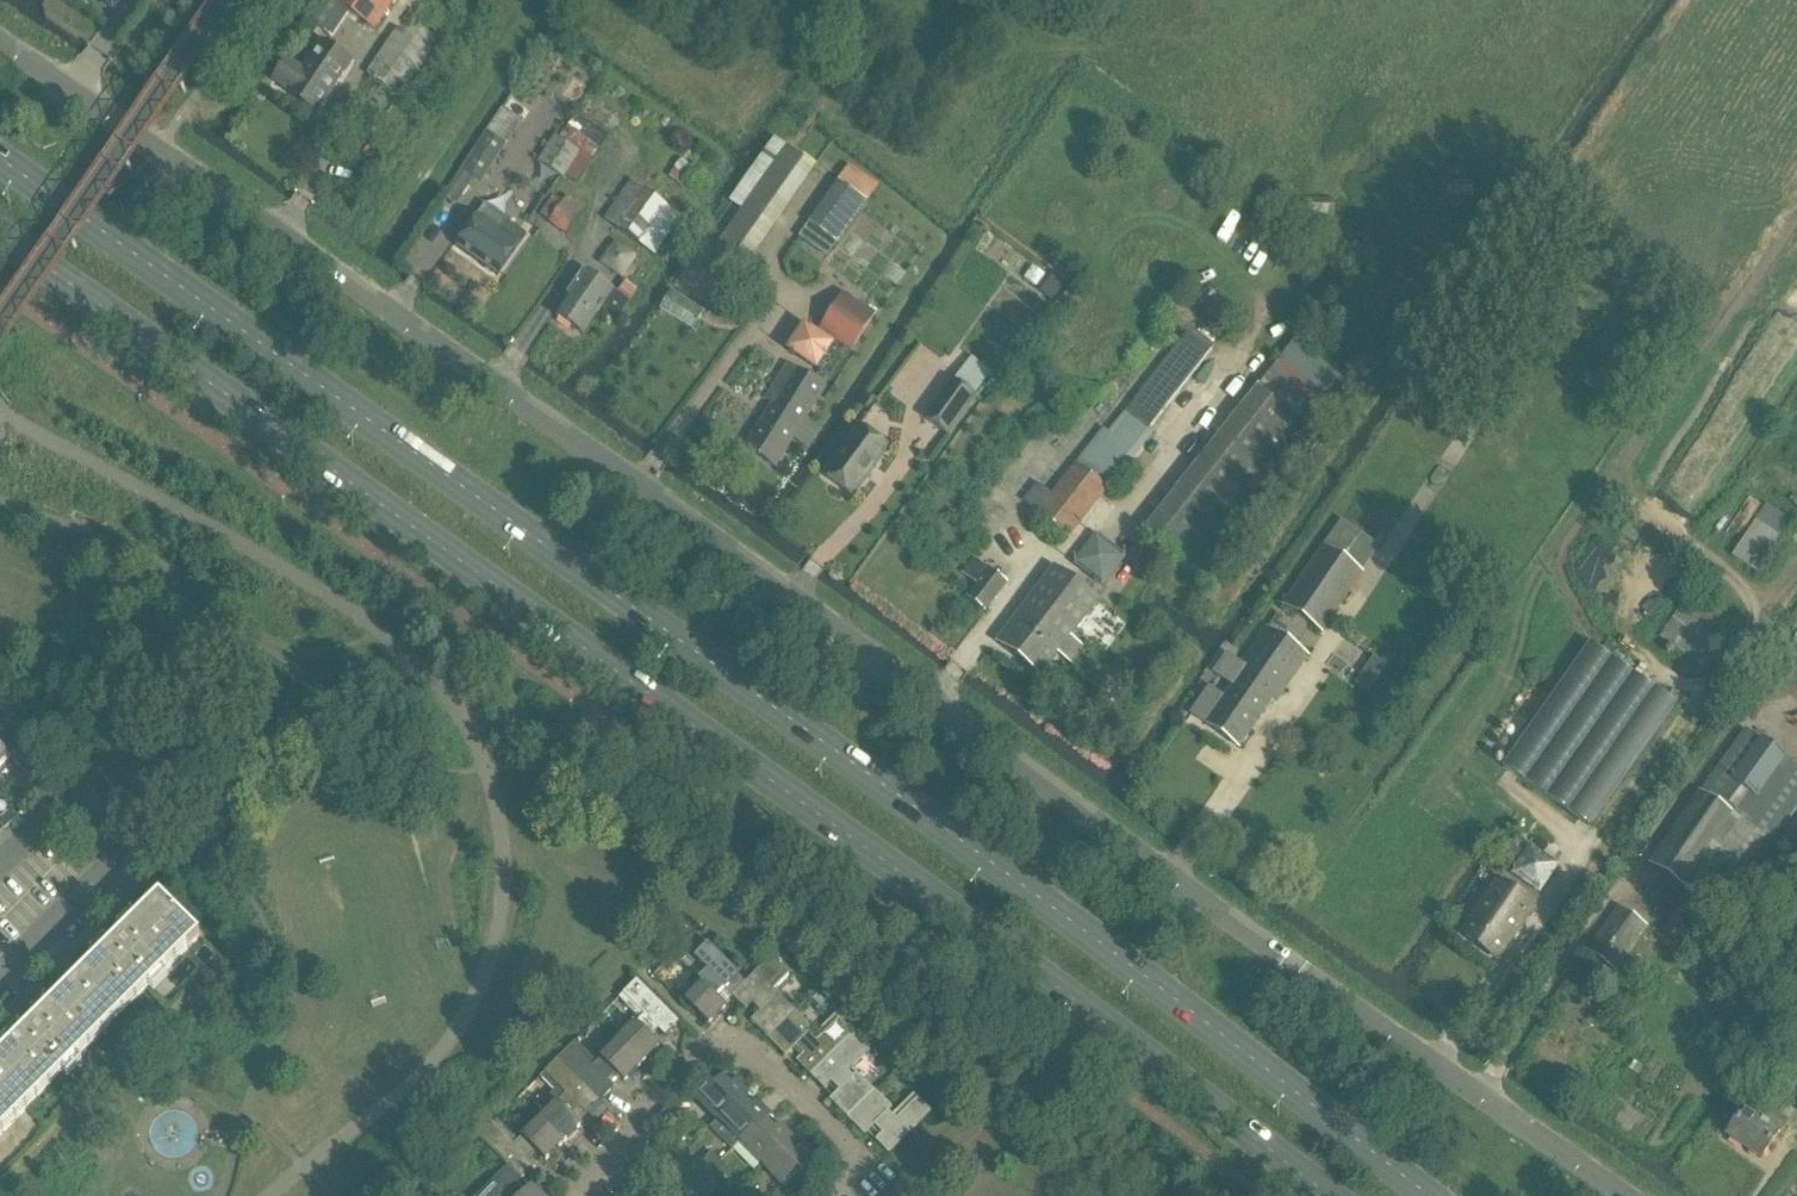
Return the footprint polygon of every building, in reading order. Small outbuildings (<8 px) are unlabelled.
[(112,11),(120,0),(97,0),(112,11)] [(374,30),(394,0),(331,0),(330,0),(374,30)] [(314,23),(329,34),(335,26),(338,29),(347,17),(326,3),(318,15),(319,16),(314,23)] [(367,74),(399,96),(405,87),(430,51),(397,29),(373,64),(367,74)] [(287,94),(317,114),(352,63),(322,42),(303,71),(289,62),(273,82),(288,92),(287,94)] [(581,152),(566,177),(577,184),(593,160),(608,137),(575,115),(559,139),(581,152)] [(564,179),(566,177),(581,152),(559,139),(554,136),(537,163),(564,179)] [(718,246),(745,265),(814,167),(786,147),(718,246)] [(465,173),(478,182),(491,191),(509,166),(483,148),(465,173)] [(668,176),(683,188),(696,170),(681,159),(668,176)] [(605,220),(616,228),(653,256),(682,216),(632,180),(605,220)] [(810,223),(838,242),(865,203),(838,184),(810,223)] [(1301,227),(1333,227),(1334,201),(1301,200),(1301,227)] [(457,247),(483,265),(495,273),(524,234),(505,220),(499,229),(480,216),(457,247)] [(596,260),(621,278),(635,257),(610,240),(596,260)] [(586,272),(555,316),(587,338),(606,309),(616,316),(636,289),(625,281),(617,293),(586,272)] [(1038,293),(1050,302),(1062,284),(1050,276),(1038,293)] [(820,331),(832,341),(850,353),(858,341),(874,316),(866,310),(872,301),(857,291),(851,301),(843,295),(820,331)] [(786,352),(817,372),(835,346),(804,325),(786,352)] [(1190,333),(1183,341),(1139,398),(1127,412),(1129,414),(1111,436),(1101,430),(1075,465),(1074,464),(1051,495),(1036,484),(1022,502),(1069,537),(1106,489),(1108,490),(1152,432),(1149,429),(1211,349),(1190,333)] [(1337,379),(1292,343),(1143,531),(1187,567),(1337,379)] [(806,447),(817,431),(804,423),(825,390),(789,367),(767,400),(774,405),(746,448),(775,467),(793,439),(806,447)] [(955,382),(975,397),(982,387),(962,372),(955,382)] [(975,397),(955,382),(953,381),(925,419),(948,436),(976,397),(975,397)] [(823,476),(853,498),(867,478),(865,477),(873,465),(875,467),(889,448),(859,426),(823,476)] [(1768,505),(1752,527),(1731,558),(1758,577),(1795,524),(1768,505)] [(1295,586),(1282,603),(1320,630),(1359,573),(1378,550),(1327,513),(1281,576),(1295,586)] [(1073,563),(1101,585),(1124,557),(1095,535),(1073,563)] [(967,598),(985,612),(1007,584),(974,558),(962,573),(977,584),(967,598)] [(996,643),(1041,676),(1058,653),(1075,666),(1087,651),(1070,638),(1100,600),(1054,567),(996,643)] [(1788,666),(1796,673),(1796,623),(1792,630),(1789,628),(1781,639),(1786,643),(1776,658),(1788,666)] [(1231,686),(1224,697),(1221,702),(1254,726),(1271,702),(1275,705),(1308,657),(1266,629),(1241,664),(1227,655),(1214,674),(1231,686)] [(1656,691),(1590,644),(1503,768),(1570,814),(1656,691)] [(1221,702),(1224,697),(1210,687),(1191,714),(1205,724),(1239,748),(1254,726),(1221,702)] [(1720,915),(1796,805),(1796,768),(1744,731),(1700,794),(1698,793),(1648,864),(1720,915)] [(0,736),(0,748),(10,758),(33,781),(44,771),(4,732),(0,736)] [(10,758),(0,748),(0,767),(10,758)] [(14,793),(7,800),(13,806),(20,812),(32,800),(24,793),(14,793)] [(5,830),(21,814),(20,812),(13,806),(0,818),(0,825),(5,830)] [(1494,860),(1505,868),(1519,850),(1507,841),(1494,860)] [(1515,873),(1535,888),(1551,868),(1530,853),(1515,873)] [(1771,917),(1789,891),(1796,896),(1796,874),(1769,855),(1741,896),(1771,917)] [(1461,934),(1497,960),(1534,906),(1498,881),(1461,934)] [(148,988),(154,993),(167,980),(161,975),(200,936),(160,896),(0,1056),(0,1136),(148,988)] [(1586,951),(1615,970),(1642,931),(1645,934),(1649,929),(1617,907),(1586,951)] [(724,991),(731,997),(745,984),(738,976),(703,941),(685,959),(707,980),(703,984),(699,981),(681,998),(691,1009),(708,1026),(726,1008),(717,998),(724,991)] [(750,1021),(768,1039),(796,1012),(778,994),(774,998),(770,994),(791,973),(774,955),(745,984),(731,997),(745,1011),(752,1004),(760,1012),(750,1021)] [(633,1020),(615,1038),(625,1048),(642,1065),(660,1047),(650,1038),(658,1030),(665,1037),(679,1023),(637,981),(619,999),(640,1020),(636,1024),(633,1020)] [(797,1062),(810,1076),(852,1034),(835,1016),(813,1038),(809,1034),(813,1030),(796,1012),(768,1039),(786,1057),(795,1048),(803,1055),(797,1062)] [(829,1100),(847,1118),(875,1091),(857,1073),(853,1077),(849,1073),(870,1052),(852,1034),(810,1076),(824,1090),(831,1083),(839,1091),(829,1100)] [(576,1042),(556,1061),(599,1103),(614,1088),(607,1081),(615,1073),(624,1083),(642,1065),(625,1048),(615,1038),(597,1056),(600,1059),(597,1063),(576,1042)] [(546,1128),(563,1144),(581,1126),(571,1117),(579,1109),(586,1116),(599,1103),(556,1061),(539,1078),(553,1092),(532,1114),(535,1117),(546,1128)] [(696,1099),(718,1121),(731,1107),(736,1112),(745,1103),(750,1098),(734,1082),(727,1076),(722,1081),(713,1089),(709,1085),(696,1099)] [(875,1091),(847,1118),(865,1136),(874,1127),(882,1134),(875,1141),(889,1155),(931,1113),(913,1095),(892,1116),(888,1112),(892,1108),(875,1091)] [(718,1121),(740,1143),(753,1129),(758,1134),(767,1125),(772,1120),(757,1105),(750,1098),(745,1103),(736,1112),(731,1107),(718,1121)] [(1727,1136),(1760,1159),(1787,1124),(1753,1100),(1727,1136)] [(677,1118),(667,1108),(658,1118),(667,1127),(677,1118)] [(479,1138),(507,1167),(521,1181),(535,1167),(528,1160),(536,1152),(545,1162),(563,1144),(546,1128),(535,1117),(518,1134),(522,1138),(518,1142),(497,1121),(479,1138)] [(740,1143),(762,1165),(776,1151),(780,1155),(789,1147),(794,1142),(779,1127),(772,1120),(767,1125),(758,1134),(753,1129),(740,1143)] [(776,1151),(762,1165),(783,1186),(797,1173),(801,1177),(815,1163),(801,1149),(794,1142),(789,1147),(780,1155),(776,1151)] [(702,1162),(711,1171),(721,1162),(711,1153),(702,1162)] [(688,1158),(679,1167),(688,1176),(698,1167),(688,1158)] [(721,1162),(711,1171),(720,1180),(730,1171),(721,1162)] [(478,1195),(542,1195),(531,1186),(522,1195),(514,1187),(521,1181),(507,1167),(478,1195)]
